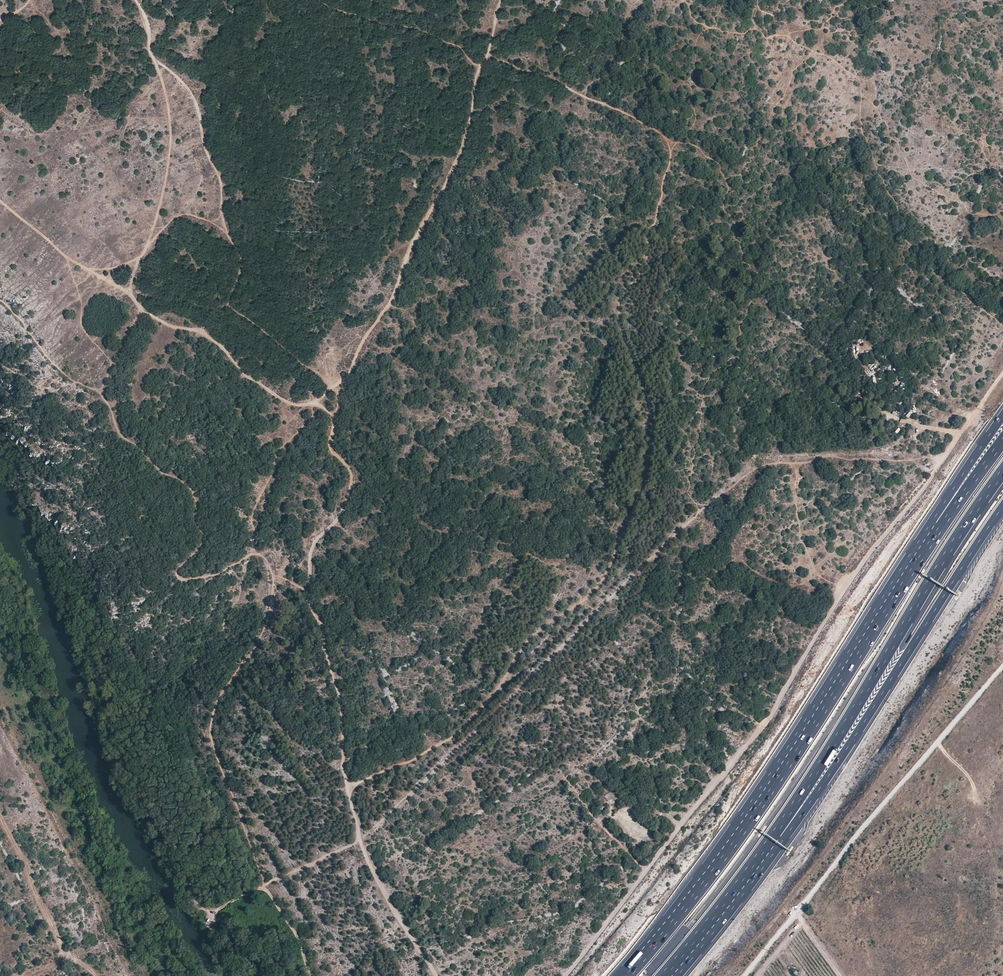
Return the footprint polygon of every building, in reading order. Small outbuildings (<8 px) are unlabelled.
[(610,792),(605,796),(612,804),(617,799),(610,792)]
